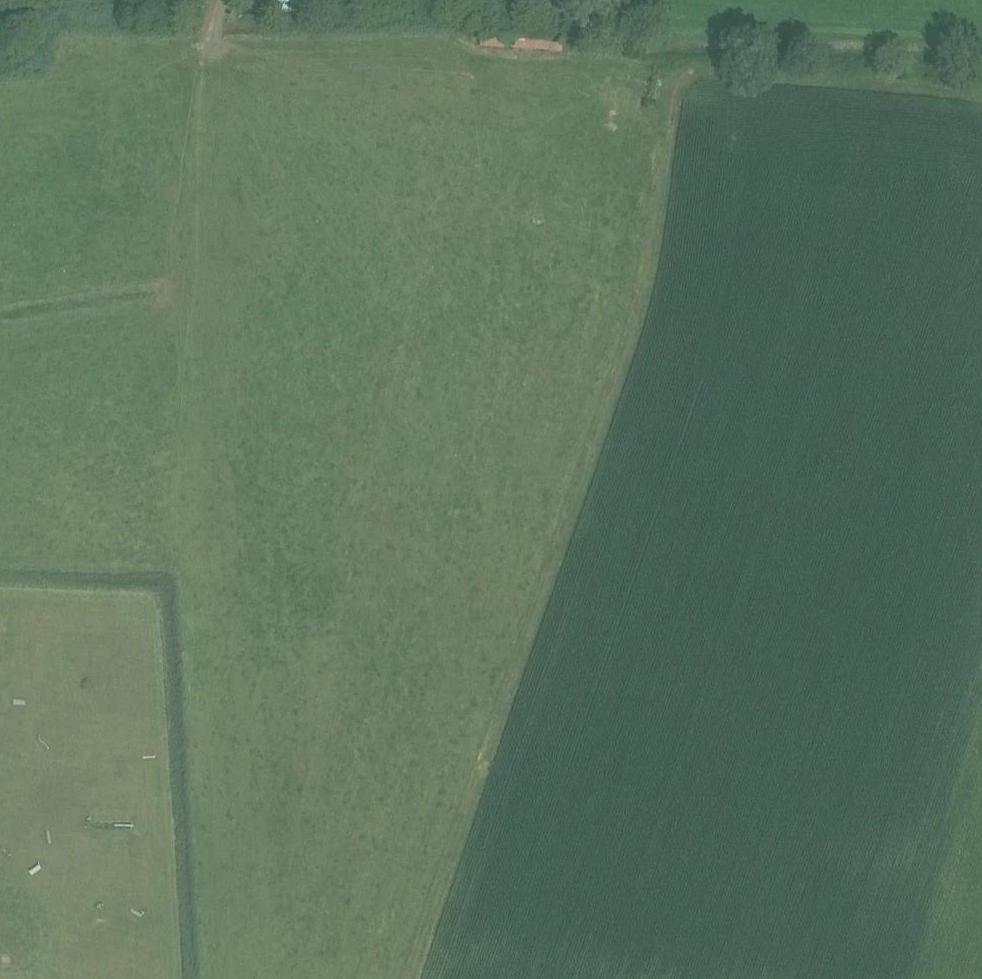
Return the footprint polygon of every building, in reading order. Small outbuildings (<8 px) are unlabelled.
[(515,53),(515,43),(490,42),(490,53),(515,53)]
